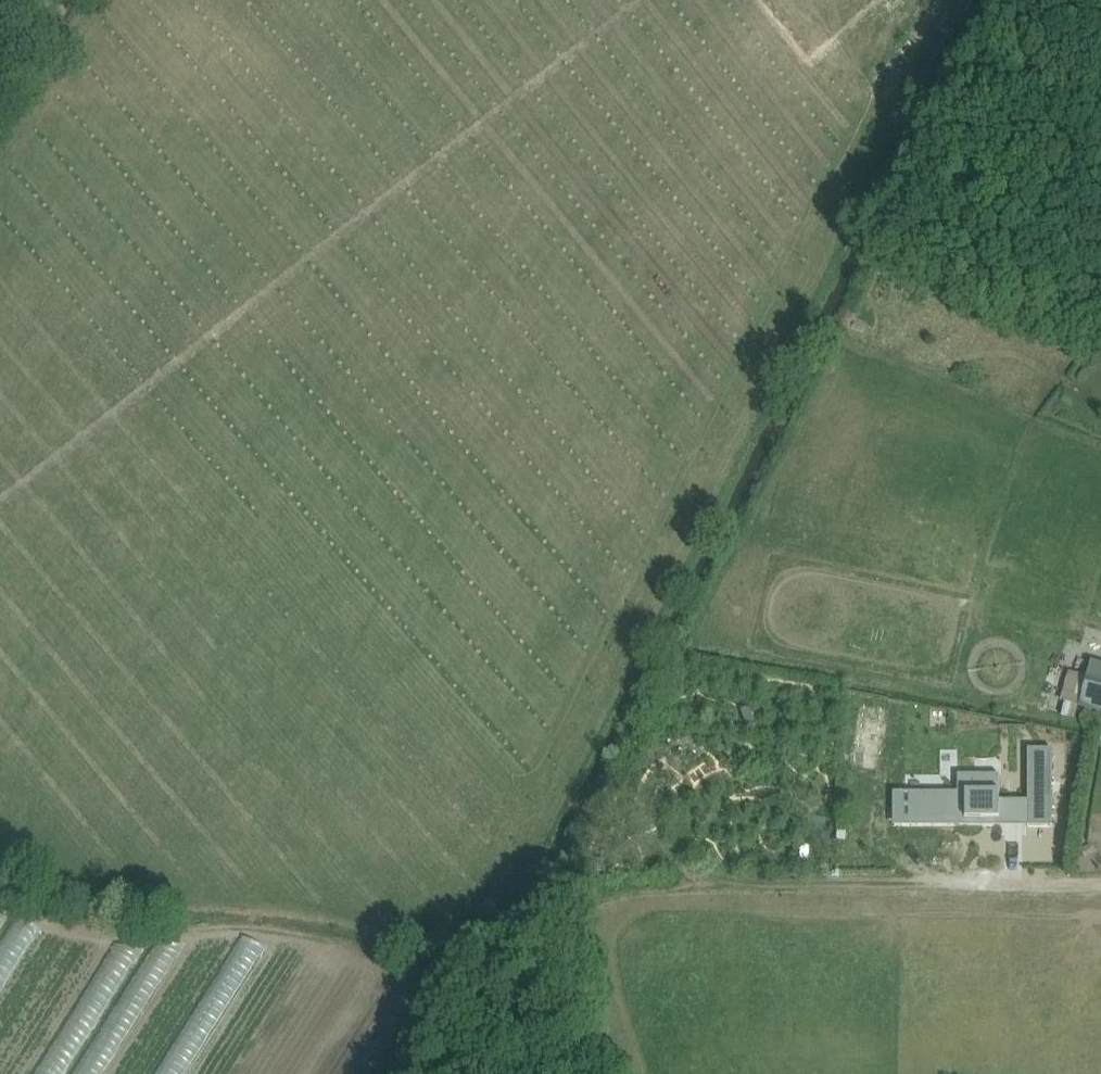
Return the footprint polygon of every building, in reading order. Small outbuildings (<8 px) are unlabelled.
[(1092,661),(1079,706),(1100,712),(1100,664),(1092,661)] [(1052,749),(1027,749),(1027,800),(1027,826),(1052,826),(1052,749)] [(999,800),(999,775),(957,775),(957,792),(892,792),(892,819),(999,820),(999,800)]
